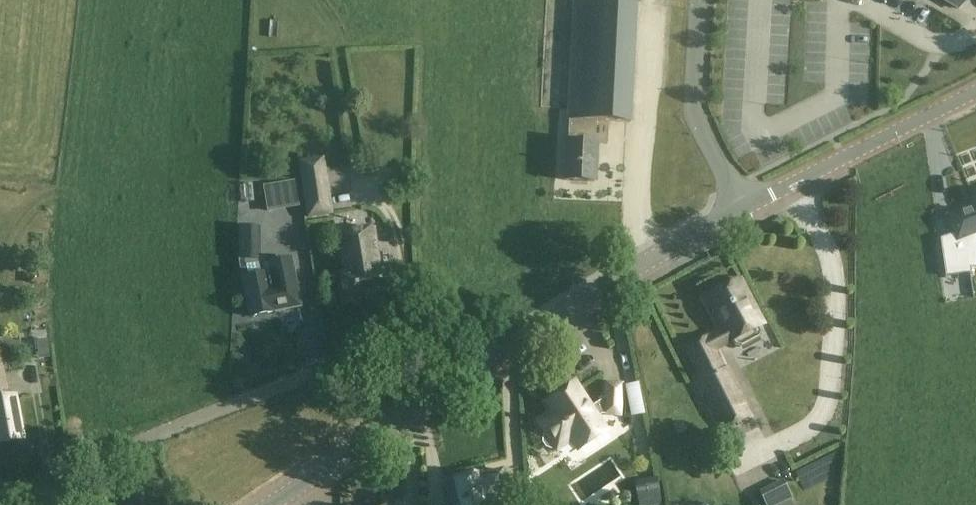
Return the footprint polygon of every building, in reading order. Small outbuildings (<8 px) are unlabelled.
[(621,0),(573,0),(568,119),(569,119),(568,141),(566,141),(565,179),(594,181),(596,143),(594,143),(596,120),(630,122),(636,1),(621,0)] [(959,9),(964,0),(944,0),(959,9)] [(330,211),(323,167),(301,170),(308,215),(330,211)] [(240,206),(240,260),(261,260),(261,206),(240,206)] [(975,238),(975,210),(975,208),(948,219),(958,245),(975,238)] [(374,231),(338,237),(344,276),(341,277),(345,302),(394,294),(390,269),(380,270),(374,231)] [(276,262),(285,310),(300,307),(291,259),(276,262)] [(957,279),(973,279),(974,267),(956,267),(956,260),(942,259),(941,286),(956,287),(957,279)] [(285,310),(276,262),(263,265),(264,274),(242,278),(250,317),(285,310)] [(733,341),(736,346),(741,348),(760,338),(761,333),(759,328),(764,325),(742,281),(705,300),(721,331),(686,350),(702,381),(698,383),(722,430),(752,415),(729,367),(724,370),(714,350),(733,341)] [(9,390),(1,347),(0,348),(0,391),(9,390)] [(543,443),(546,448),(551,449),(556,448),(557,449),(572,440),(579,450),(605,432),(597,419),(601,415),(620,417),(622,385),(606,384),(605,398),(590,408),(575,385),(548,402),(554,412),(539,422),(546,433),(543,437),(543,443)] [(0,401),(0,442),(21,438),(14,399),(10,399),(0,401)] [(465,478),(445,483),(450,504),(502,504),(500,498),(510,495),(503,472),(497,473),(485,476),(484,473),(465,478)] [(762,492),(769,504),(782,504),(793,499),(784,481),(762,492)] [(636,486),(639,504),(663,504),(658,482),(636,486)]
